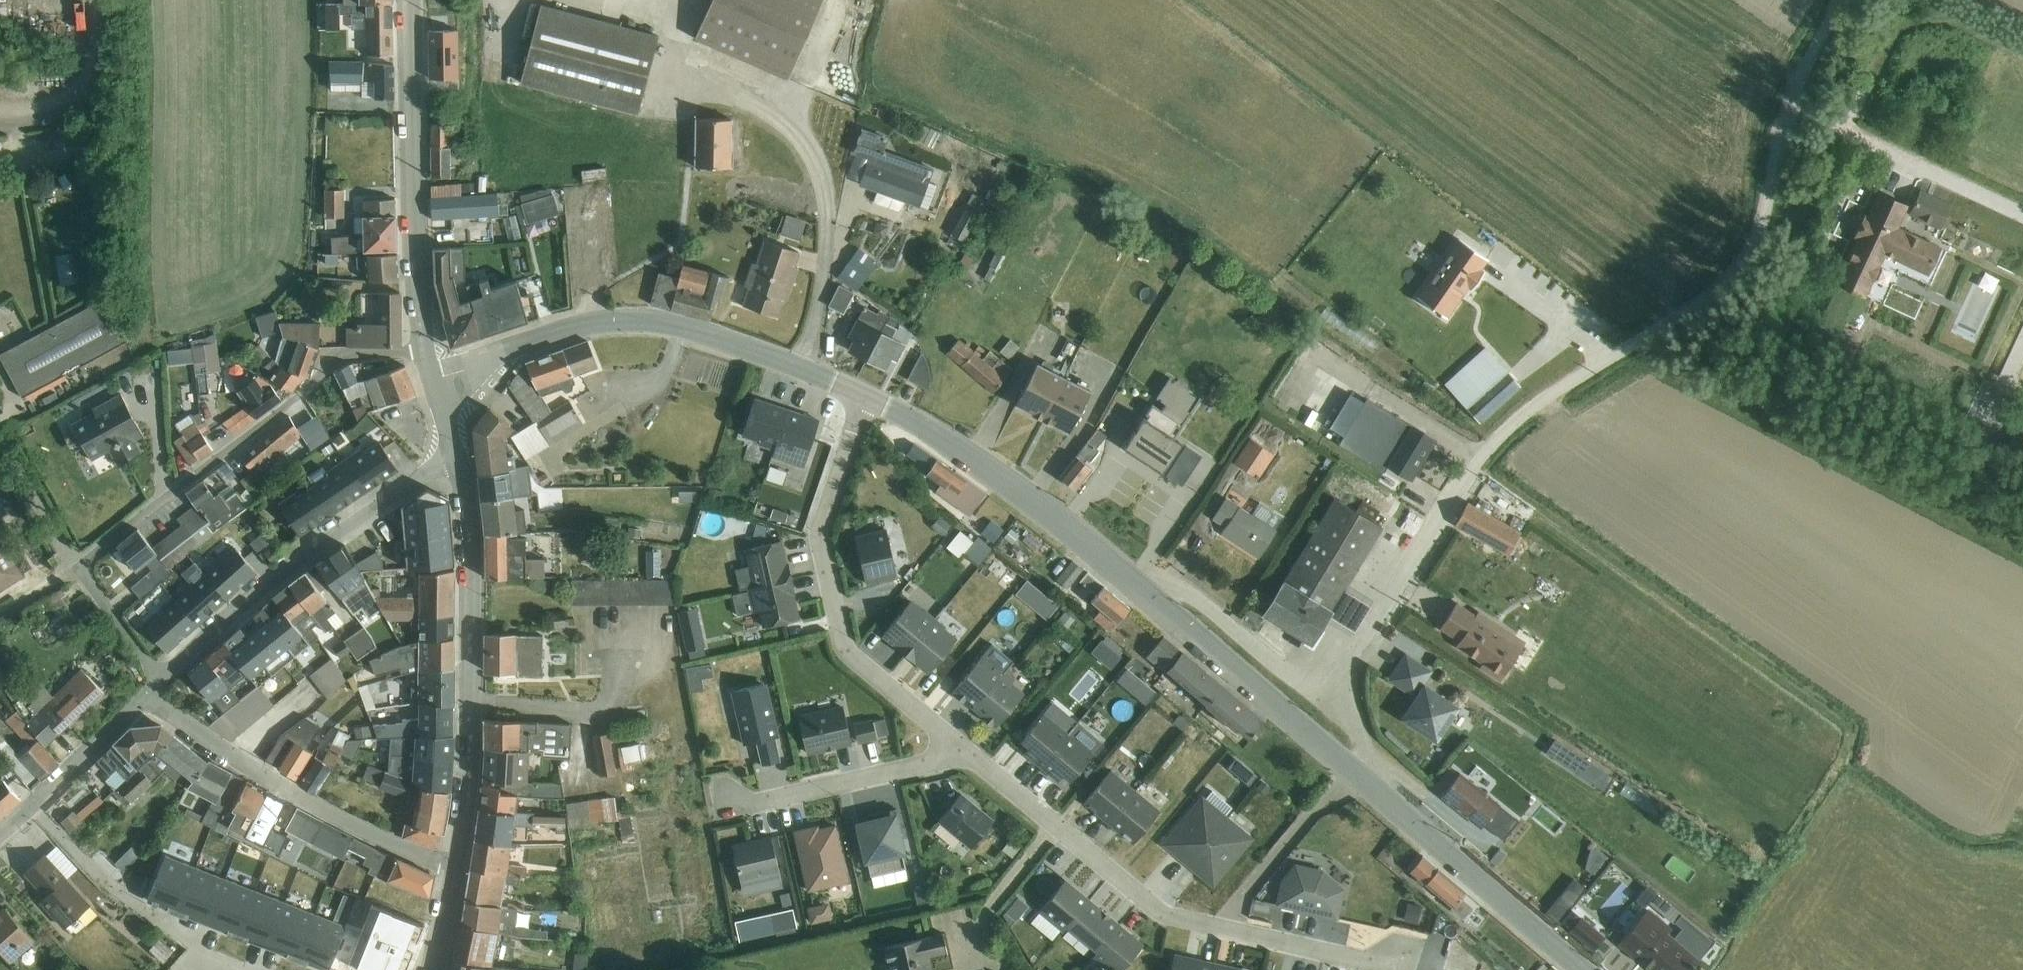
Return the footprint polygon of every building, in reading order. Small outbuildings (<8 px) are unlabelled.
[(695,38),(789,79),(823,0),(712,0),(695,38)] [(393,2),(345,3),(326,3),(327,30),(340,30),(340,13),(352,13),(353,29),(367,29),(393,28),(393,2)] [(519,39),(513,60),(526,63),(520,82),(639,114),(659,35),(542,4),(531,42),(519,39)] [(393,28),(367,29),(368,55),(394,55),(393,28)] [(459,29),(429,30),(430,78),(459,78),(459,29)] [(394,64),(330,60),(332,91),(362,91),(362,99),(395,98),(394,64)] [(431,146),(465,147),(464,140),(461,141),(460,123),(450,123),(450,96),(431,97),(431,146)] [(734,119),(695,118),(695,167),(734,167),(734,119)] [(923,126),(917,141),(940,150),(946,134),(923,126)] [(870,160),(862,181),(861,184),(878,191),(875,199),(877,203),(898,211),(902,209),(905,201),(926,208),(935,184),(929,182),(935,168),(885,150),(889,137),(863,128),(853,153),(856,155),(870,160)] [(465,147),(431,146),(432,177),(451,177),(451,163),(473,163),(473,147),(465,147)] [(870,160),(856,155),(848,176),(862,181),(870,160)] [(606,168),(582,170),(583,181),(607,180),(606,168)] [(432,196),(475,193),(474,183),(432,186),(432,196)] [(489,192),(498,192),(498,183),(489,184),(489,192)] [(345,189),(325,189),(325,217),(345,217),(345,189)] [(1920,189),(1908,214),(1940,228),(1951,204),(1920,189)] [(1836,284),(1866,297),(1885,255),(1886,256),(1887,255),(1891,257),(1891,258),(1929,275),(1941,247),(1898,228),(1908,205),(1878,191),(1867,215),(1864,214),(1854,237),(1856,238),(1836,284)] [(475,193),(432,196),(432,219),(500,214),(498,192),(489,192),(475,193)] [(524,203),(521,204),(527,224),(560,214),(554,193),(539,198),(537,192),(522,196),(524,203)] [(972,193),(947,243),(961,249),(986,200),(972,193)] [(333,252),(339,252),(397,250),(396,198),(364,199),(365,216),(354,217),(355,235),(332,237),(333,252)] [(516,214),(503,218),(510,241),(522,238),(516,214)] [(787,214),(780,235),(800,241),(807,221),(787,214)] [(1458,238),(1417,296),(1448,318),(1469,288),(1473,291),(1486,272),(1482,270),(1489,260),(1458,238)] [(751,288),(745,306),(777,317),(786,291),(789,292),(797,266),(794,265),(799,251),(765,240),(757,264),(755,263),(747,287),(751,288)] [(435,282),(455,281),(466,281),(464,246),(433,248),(435,282)] [(860,249),(840,277),(857,289),(878,262),(860,249)] [(991,265),(998,269),(1006,255),(997,251),(990,265),(991,265)] [(339,252),(333,252),(319,253),(319,277),(339,278),(339,252)] [(966,253),(953,272),(962,278),(974,259),(966,253)] [(398,254),(356,256),(357,269),(366,268),(367,279),(400,280),(398,254)] [(660,272),(651,304),(710,320),(712,313),(715,314),(719,299),(724,301),(730,277),(684,264),(680,277),(660,272)] [(998,269),(991,265),(985,278),(992,281),(998,269)] [(530,278),(517,282),(528,318),(540,315),(530,278)] [(471,299),(482,337),(527,321),(517,280),(491,288),(488,279),(467,285),(471,299)] [(455,281),(435,282),(441,308),(461,302),(455,281)] [(840,285),(829,306),(844,313),(854,292),(840,285)] [(358,327),(348,327),(348,347),(401,346),(401,292),(379,292),(379,323),(358,323),(358,327)] [(0,354),(23,397),(130,340),(107,297),(0,354)] [(461,302),(441,308),(450,342),(452,342),(456,345),(482,337),(471,299),(461,302)] [(868,359),(890,316),(881,310),(879,314),(865,307),(850,336),(855,339),(850,350),(868,359)] [(282,331),(280,322),(276,310),(259,315),(266,337),(282,331)] [(890,316),(868,359),(885,368),(891,357),(896,359),(910,332),(890,316)] [(280,322),(282,331),(283,334),(319,347),(320,323),(280,322)] [(276,360),(306,376),(309,377),(319,347),(283,334),(276,360)] [(960,338),(947,353),(994,393),(1013,370),(990,350),(989,352),(980,345),(975,351),(970,346),(972,344),(968,341),(966,344),(960,338)] [(192,349),(194,362),(196,374),(221,371),(218,342),(205,343),(204,339),(193,341),(194,345),(192,345),(192,349)] [(1011,339),(1001,352),(1010,359),(1020,347),(1011,339)] [(588,340),(527,363),(543,395),(563,387),(567,391),(573,389),(574,384),(576,383),(573,376),(598,368),(588,340)] [(306,376),(276,360),(274,359),(260,344),(249,349),(266,368),(268,367),(275,372),(270,379),(295,393),(306,376)] [(1484,346),(1444,383),(1480,422),(1520,385),(1484,346)] [(194,362),(192,349),(169,351),(170,365),(194,362)] [(921,352),(908,379),(928,389),(930,385),(930,382),(931,378),(931,375),(930,371),(930,368),(929,365),(928,361),(926,358),(924,355),(921,352)] [(1043,419),(1065,377),(1063,376),(1065,372),(1055,367),(1053,370),(1038,362),(1016,405),(1043,419)] [(543,395),(527,363),(508,385),(535,422),(552,411),(543,395)] [(349,364),(335,371),(349,400),(361,395),(364,404),(353,410),(359,422),(368,412),(417,394),(406,365),(367,380),(358,381),(355,376),(357,375),(352,364),(349,364)] [(248,405),(257,418),(282,400),(270,383),(259,376),(251,378),(247,373),(233,383),(245,401),(248,405)] [(1065,377),(1043,419),(1070,433),(1092,390),(1065,377)] [(1153,465),(1163,473),(1164,473),(1185,441),(1176,435),(1201,398),(1170,377),(1143,416),(1129,440),(1133,442),(1129,448),(1153,464),(1153,465)] [(74,429),(65,434),(74,450),(83,445),(92,460),(93,459),(92,457),(109,448),(118,464),(142,452),(135,440),(144,435),(121,392),(93,408),(94,411),(71,423),(74,429)] [(775,450),(788,409),(755,398),(743,435),(760,441),(759,445),(775,450)] [(1367,398),(1339,443),(1384,472),(1388,465),(1411,479),(1415,473),(1414,473),(1418,466),(1419,467),(1435,440),(1367,398)] [(552,411),(535,422),(512,436),(527,459),(585,424),(570,400),(552,411)] [(257,418),(248,405),(232,417),(241,429),(257,418)] [(316,406),(299,416),(315,445),(333,435),(316,406)] [(490,408),(473,429),(479,474),(510,471),(509,469),(516,467),(515,454),(508,455),(506,438),(514,428),(490,408)] [(788,409),(775,450),(773,454),(805,465),(820,420),(788,409)] [(184,435),(175,440),(191,465),(213,449),(201,430),(210,424),(207,420),(202,423),(200,412),(193,415),(192,413),(175,423),(181,432),(184,435)] [(240,457),(252,471),(260,464),(261,465),(270,457),(276,464),(286,455),(283,452),(302,436),(290,416),(240,457)] [(1129,440),(1143,416),(1123,447),(1163,473),(1153,465),(1153,464),(1129,448),(1133,442),(1129,440)] [(1275,424),(1266,438),(1280,447),(1289,433),(1275,424)] [(1098,428),(1060,477),(1076,490),(1096,464),(1093,462),(1102,452),(1097,448),(1107,435),(1098,428)] [(1251,437),(1234,462),(1258,478),(1275,454),(1251,437)] [(1185,441),(1164,473),(1183,485),(1204,454),(1185,441)] [(363,447),(344,460),(365,491),(398,469),(381,442),(366,451),(363,447)] [(914,443),(907,453),(930,469),(927,474),(941,484),(936,491),(969,514),(985,492),(914,443)] [(328,475),(314,485),(333,513),(365,491),(344,460),(326,472),(328,475)] [(227,462),(219,468),(231,483),(238,478),(227,462)] [(322,465),(307,475),(314,485),(328,475),(326,472),(324,473),(321,469),(324,468),(322,465)] [(241,496),(248,505),(267,489),(252,471),(241,480),(248,488),(241,496)] [(196,505),(213,532),(248,505),(241,496),(231,484),(221,491),(227,499),(225,500),(219,492),(215,495),(204,479),(187,491),(196,505)] [(333,513),(314,485),(300,494),(298,491),(279,504),(300,535),(333,513)] [(711,487),(707,499),(720,504),(724,492),(711,487)] [(428,488),(402,506),(407,568),(455,565),(449,498),(428,488)] [(486,534),(509,533),(528,532),(525,509),(516,509),(515,496),(482,500),(486,534)] [(1342,593),(1344,589),(1382,527),(1373,521),(1380,511),(1362,499),(1356,508),(1336,496),(1264,614),(1307,640),(1320,618),(1326,621),(1329,615),(1342,593)] [(1226,498),(1213,518),(1226,526),(1222,533),(1259,557),(1277,530),(1275,529),(1283,518),(1260,503),(1252,514),(1240,507),(1226,498)] [(1467,503),(1455,525),(1509,555),(1521,533),(1467,503)] [(154,548),(158,553),(164,561),(170,569),(214,534),(213,532),(196,505),(178,518),(183,525),(154,548)] [(774,508),(770,518),(785,523),(789,513),(774,508)] [(941,515),(932,526),(943,535),(952,525),(941,515)] [(992,519),(981,533),(995,543),(1005,530),(992,519)] [(158,553),(154,548),(139,529),(117,546),(137,570),(146,563),(158,553)] [(887,529),(856,537),(867,583),(898,576),(887,529)] [(960,530),(947,546),(960,557),(965,551),(979,563),(991,548),(978,537),(974,541),(960,530)] [(509,533),(486,534),(486,578),(544,577),(544,559),(526,559),(526,538),(509,538),(509,533)] [(25,575),(0,536),(0,592),(25,575)] [(264,551),(268,548),(258,536),(250,542),(258,553),(262,549),(264,551)] [(754,587),(792,578),(788,563),(787,563),(782,541),(745,549),(749,566),(736,570),(741,591),(748,589),(754,587)] [(268,548),(264,551),(273,562),(283,554),(274,543),(268,548)] [(317,564),(331,583),(354,613),(362,608),(370,617),(382,608),(376,598),(371,588),(345,545),(344,545),(357,567),(343,577),(341,573),(331,580),(318,563),(317,564)] [(357,567),(344,545),(319,562),(318,563),(331,580),(341,573),(343,577),(357,567)] [(236,547),(206,574),(227,597),(257,571),(236,547)] [(660,549),(645,549),(645,570),(659,570),(660,549)] [(158,553),(146,563),(152,571),(163,562),(164,561),(158,553)] [(194,560),(181,572),(193,585),(206,574),(194,560)] [(1073,560),(1057,579),(1068,588),(1083,569),(1073,560)] [(151,572),(158,581),(170,571),(163,562),(152,571),(151,572)] [(306,572),(321,591),(331,583),(317,564),(306,572)] [(376,598),(382,608),(388,620),(412,620),(413,613),(455,614),(455,570),(420,572),(420,592),(408,592),(408,596),(381,596),(380,588),(371,588),(376,598)] [(1088,571),(1081,581),(1096,594),(1091,600),(1101,610),(1095,617),(1110,631),(1130,607),(1088,571)] [(158,581),(151,572),(133,587),(140,596),(158,581)] [(321,591),(306,572),(290,584),(319,623),(326,632),(329,629),(331,632),(336,629),(345,622),(336,611),(321,591)] [(206,574),(176,600),(197,624),(227,597),(206,574)] [(754,587),(748,589),(749,592),(733,595),(738,615),(760,610),(763,626),(799,618),(794,594),(795,594),(792,578),(754,587)] [(675,579),(572,580),(572,605),(675,604),(675,579)] [(1028,580),(1016,593),(1047,619),(1059,605),(1028,580)] [(290,584),(274,597),(314,641),(319,636),(313,627),(319,623),(290,584)] [(1342,593),(1329,615),(1355,631),(1371,605),(1344,589),(1342,593)] [(314,641),(274,597),(254,615),(263,624),(256,630),(284,665),(314,641)] [(906,654),(936,617),(926,609),(925,610),(912,599),(884,633),(897,644),(896,645),(906,654)] [(197,624),(176,600),(146,627),(167,651),(197,624)] [(1456,603),(1441,627),(1460,639),(1456,646),(1482,663),(1480,667),(1501,681),(1526,642),(1478,612),(1475,616),(1456,603)] [(568,611),(554,613),(556,628),(576,625),(575,618),(569,619),(568,611)] [(413,613),(412,620),(412,629),(420,630),(420,640),(455,638),(455,614),(413,613)] [(936,617),(906,654),(917,662),(918,661),(930,672),(959,638),(946,627),(947,626),(936,617)] [(1320,618),(1307,640),(1312,643),(1326,621),(1320,618)] [(241,626),(223,642),(248,674),(258,686),(284,665),(256,630),(248,635),(241,626)] [(364,627),(345,641),(352,650),(358,659),(378,646),(364,627)] [(712,631),(685,636),(690,655),(716,650),(712,631)] [(517,675),(517,636),(486,634),(486,671),(496,671),(496,674),(498,676),(502,677),(508,678),(508,675),(517,675)] [(517,636),(517,675),(543,675),(544,635),(517,636)] [(1103,639),(1092,652),(1110,667),(1123,651),(1106,636),(1103,639)] [(1167,670),(1182,652),(1164,636),(1147,656),(1165,672),(1167,670)] [(455,638),(420,640),(420,642),(371,660),(377,675),(401,668),(402,674),(419,669),(454,668),(455,638)] [(352,650),(345,641),(344,639),(333,647),(340,658),(352,650)] [(223,642),(206,656),(231,688),(248,674),(223,642)] [(975,709),(1007,670),(1014,661),(992,643),(954,690),(957,693),(956,695),(964,702),(965,700),(975,709)] [(1182,652),(1167,670),(1207,703),(1222,685),(1182,652)] [(231,688),(206,656),(188,672),(224,713),(240,700),(231,688)] [(1406,656),(1391,679),(1418,696),(1404,718),(1436,739),(1458,705),(1425,683),(1432,672),(1406,656)] [(331,659),(311,675),(328,699),(346,680),(331,659)] [(712,662),(686,665),(691,691),(704,688),(702,676),(714,675),(712,662)] [(3,686),(12,680),(0,663),(0,681),(3,686)] [(1127,667),(1117,680),(1146,704),(1157,691),(1127,667)] [(454,668),(419,669),(419,679),(412,679),(412,704),(420,703),(433,703),(454,704),(454,668)] [(13,684),(6,689),(29,721),(27,723),(46,746),(70,723),(72,725),(105,693),(81,669),(54,696),(42,682),(23,698),(13,684)] [(1007,670),(975,709),(985,717),(984,718),(992,725),(993,723),(997,726),(1025,692),(1012,681),(1015,678),(1007,670)] [(768,683),(731,691),(743,745),(756,742),(762,765),(781,760),(776,737),(780,736),(768,683)] [(368,684),(359,687),(367,709),(377,708),(368,684)] [(1222,685),(1207,703),(1206,704),(1236,730),(1238,727),(1251,738),(1265,722),(1222,685)] [(258,686),(240,700),(256,720),(275,705),(258,686)] [(240,700),(224,713),(209,724),(233,739),(256,720),(240,700)] [(1042,767),(1078,722),(1054,702),(1022,739),(1030,746),(1024,752),(1042,767)] [(433,703),(420,703),(420,718),(403,719),(404,723),(374,724),(378,738),(390,737),(454,734),(454,704),(433,703)] [(844,707),(799,717),(807,752),(852,742),(844,707)] [(17,753),(38,775),(43,780),(60,763),(31,732),(32,730),(19,710),(16,712),(13,709),(6,716),(9,719),(7,720),(28,743),(17,753)] [(304,725),(278,767),(297,779),(313,752),(307,748),(317,732),(315,731),(324,722),(315,714),(304,725)] [(885,718),(855,725),(858,741),(889,733),(885,718)] [(485,748),(530,750),(542,750),(542,756),(571,758),(572,724),(485,719),(485,748)] [(1078,722),(1042,767),(1059,780),(1064,774),(1071,780),(1103,741),(1079,721),(1078,722)] [(373,724),(355,727),(356,738),(375,735),(373,724)] [(128,779),(174,734),(162,725),(156,725),(151,730),(147,726),(132,728),(98,760),(111,774),(117,768),(128,779)] [(345,747),(349,739),(351,735),(339,730),(333,743),(333,742),(324,761),(316,756),(299,783),(317,795),(319,792),(341,752),(345,747)] [(8,762),(17,753),(0,733),(0,752),(8,762)] [(609,733),(593,735),(600,776),(617,773),(609,733)] [(174,734),(128,779),(114,792),(124,804),(129,799),(132,802),(165,771),(187,788),(188,786),(208,762),(174,734)] [(454,734),(390,737),(389,754),(408,757),(451,762),(451,752),(453,752),(454,734)] [(1555,738),(1546,752),(1605,790),(1614,777),(1555,738)] [(349,739),(345,747),(358,749),(362,739),(352,739),(349,739)] [(638,743),(618,747),(623,771),(636,768),(634,760),(642,758),(638,743)] [(345,747),(341,752),(355,757),(358,749),(345,747)] [(501,781),(529,782),(530,750),(485,748),(491,748),(490,767),(484,766),(484,780),(501,781)] [(38,775),(17,753),(8,762),(28,784),(38,775)] [(421,784),(450,791),(452,772),(450,771),(451,762),(408,757),(389,754),(388,772),(417,782),(421,784)] [(1236,757),(1227,767),(1249,785),(1257,775),(1236,757)] [(216,828),(243,778),(209,760),(208,762),(188,786),(214,800),(206,817),(188,808),(185,813),(216,828)] [(368,765),(364,778),(378,784),(383,770),(368,765)] [(1443,794),(1459,774),(1450,767),(1433,786),(1443,794)] [(111,774),(106,779),(116,790),(118,787),(128,779),(119,770),(117,768),(111,774)] [(1109,822),(1137,789),(1112,769),(1085,802),(1109,822)] [(417,782),(388,772),(386,771),(379,788),(402,797),(396,811),(414,819),(413,824),(408,823),(403,837),(437,848),(441,846),(450,791),(421,784),(417,782)] [(1459,774),(1443,794),(1442,795),(1481,827),(1484,824),(1504,840),(1519,820),(1487,793),(1461,771),(1459,774)] [(0,778),(0,819),(22,799),(2,776),(0,778)] [(243,778),(216,828),(227,834),(231,826),(245,834),(268,791),(243,778)] [(480,808),(516,811),(518,796),(565,797),(563,783),(529,782),(501,781),(501,788),(483,786),(480,808)] [(1137,789),(1109,822),(1134,843),(1161,810),(1137,789)] [(268,791),(245,834),(281,852),(286,843),(274,837),(276,831),(272,829),(287,801),(268,791)] [(961,793),(939,820),(972,847),(994,820),(961,793)] [(77,813),(83,819),(104,801),(99,794),(77,813)] [(615,796),(566,803),(570,827),(592,824),(592,823),(606,821),(619,820),(623,842),(636,840),(635,833),(634,833),(630,810),(618,812),(615,796)] [(1187,863),(1227,817),(1203,797),(1165,844),(1187,863)] [(312,843),(324,821),(298,808),(287,830),(312,843)] [(475,837),(511,844),(514,825),(533,826),(565,827),(566,814),(516,811),(480,808),(475,837)] [(874,859),(868,860),(871,875),(906,868),(908,867),(904,853),(907,852),(897,808),(868,814),(868,815),(869,821),(865,822),(874,859)] [(83,819),(77,813),(74,809),(61,821),(70,830),(83,819)] [(869,821),(868,815),(853,819),(863,862),(868,860),(874,859),(865,822),(869,821)] [(1227,817),(1187,863),(1214,884),(1252,838),(1227,817)] [(324,821),(312,843),(343,859),(350,845),(366,854),(362,862),(371,866),(369,871),(430,897),(434,877),(431,873),(399,858),(379,849),(324,821)] [(810,828),(795,831),(809,891),(848,882),(835,825),(811,831),(810,828)] [(758,841),(733,847),(744,894),(783,885),(772,836),(758,839),(758,841)] [(471,869),(521,876),(527,876),(529,866),(509,864),(511,844),(475,837),(471,869)] [(758,841),(758,839),(758,838),(733,843),(733,847),(758,841)] [(1389,841),(1382,850),(1398,862),(1405,854),(1389,841)] [(46,855),(67,878),(78,868),(57,845),(46,855)] [(133,846),(115,863),(124,871),(141,855),(133,846)] [(1590,848),(1585,867),(1593,874),(1609,856),(1597,846),(1594,849),(1590,848)] [(179,911),(198,863),(167,851),(148,899),(179,911)] [(38,870),(31,877),(47,895),(40,901),(65,928),(79,916),(86,924),(98,913),(67,878),(46,855),(45,854),(33,864),(38,870)] [(1423,855),(1410,871),(1425,883),(1452,906),(1450,908),(1463,918),(1470,910),(1459,900),(1466,891),(1423,855)] [(198,863),(179,911),(208,923),(227,875),(198,863)] [(38,870),(33,864),(26,872),(31,877),(38,870)] [(1283,880),(1278,904),(1338,917),(1345,887),(1326,871),(1296,864),(1283,880)] [(906,868),(871,875),(873,886),(909,879),(906,868)] [(466,901),(502,906),(506,883),(520,884),(521,876),(471,869),(466,901)] [(227,875),(208,923),(238,935),(257,887),(227,875)] [(1039,911),(1061,929),(1064,931),(1067,926),(1089,899),(1065,879),(1039,911)] [(925,885),(914,888),(918,902),(921,901),(928,899),(925,885)] [(1641,962),(1651,969),(1690,969),(1714,941),(1649,885),(1636,900),(1644,906),(1649,900),(1681,927),(1673,935),(1668,931),(1671,927),(1648,907),(1624,936),(1646,955),(1641,962)] [(257,887),(238,935),(268,946),(287,898),(257,887)] [(1019,897),(1007,912),(1016,919),(1028,904),(1019,897)] [(287,898),(268,946),(298,958),(317,910),(287,898)] [(1089,899),(1067,926),(1097,951),(1120,924),(1089,899)] [(461,925),(499,932),(526,937),(547,938),(549,931),(516,926),(519,908),(502,906),(466,901),(461,925)] [(830,901),(808,906),(811,923),(833,918),(830,901)] [(1407,901),(1403,919),(1417,922),(1421,904),(1407,901)] [(793,907),(770,912),(774,932),(777,931),(777,934),(796,930),(796,927),(798,927),(793,907)] [(10,960),(33,939),(6,908),(0,913),(0,949),(10,960)] [(1571,929),(1581,917),(1571,909),(1561,921),(1571,929)] [(298,958),(328,969),(347,922),(317,910),(298,958)] [(1061,929),(1039,911),(1031,922),(1052,939),(1061,929)] [(1581,917),(1571,929),(1594,949),(1604,937),(1581,917)] [(1097,951),(1093,956),(1111,969),(1122,969),(1144,944),(1120,924),(1097,951)] [(454,959),(492,965),(499,932),(461,925),(454,959)] [(884,946),(889,969),(934,969),(931,955),(948,951),(943,932),(884,946)] [(1646,955),(1624,936),(1618,944),(1640,962),(1641,962),(1646,955)] [(161,938),(149,950),(164,963),(175,951),(161,938)] [(573,969),(586,969),(588,954),(575,953),(573,969)] [(1214,963),(1199,960),(1198,962),(1174,957),(1171,969),(1212,969),(1214,963)] [(492,965),(454,959),(452,969),(529,969),(492,965)]
